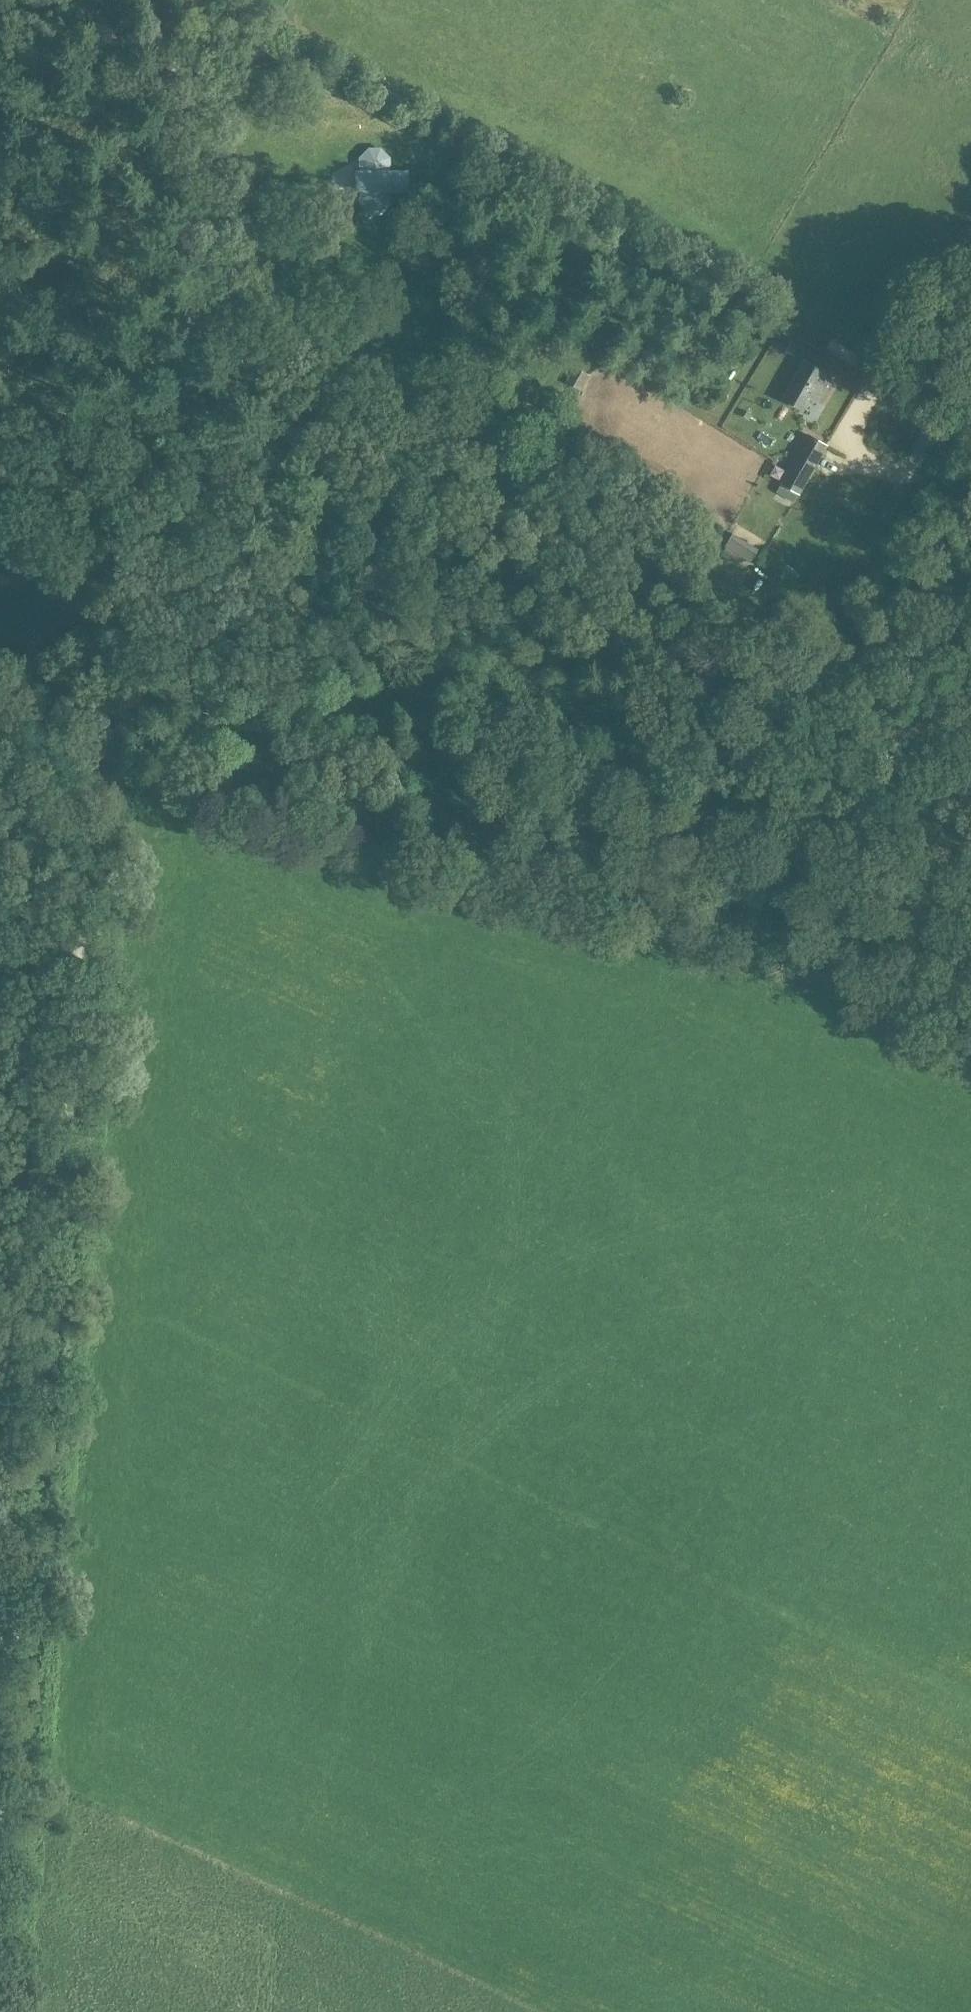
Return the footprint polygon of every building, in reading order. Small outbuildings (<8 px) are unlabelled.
[(379,149),(369,149),(360,158),(360,171),(356,171),(357,191),(360,191),(361,203),(370,212),(380,212),(389,203),(388,190),(406,190),(406,171),(388,171),(388,158),(379,149)] [(805,362),(785,398),(802,408),(809,396),(820,403),(834,378),(805,362)] [(575,367),(566,382),(581,390),(590,374),(575,367)] [(781,484),(776,494),(793,504),(799,493),(800,494),(828,445),(808,433),(780,483),(781,484)] [(727,547),(722,556),(737,566),(742,557),(751,562),(759,548),(733,533),(725,546),(727,547)]
